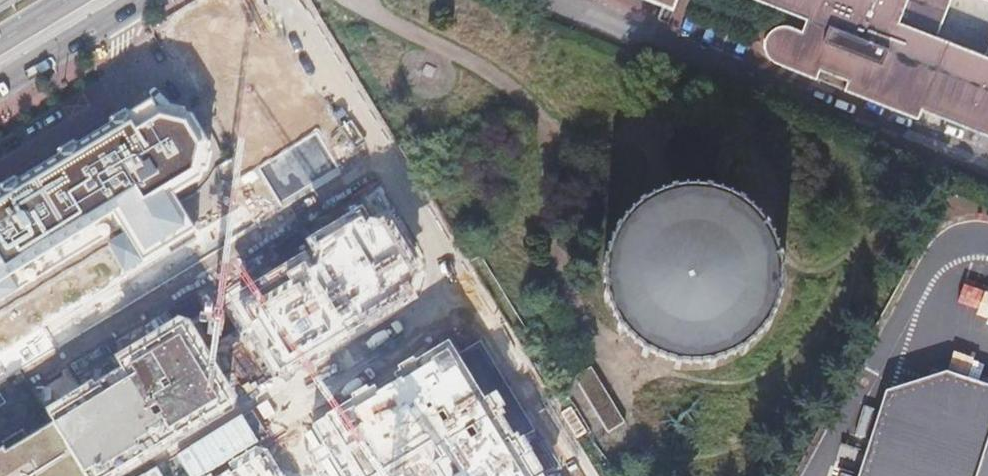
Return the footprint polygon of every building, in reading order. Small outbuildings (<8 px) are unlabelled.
[(661,4),(656,16),(667,20),(675,0),(652,0),(661,4)] [(805,19),(801,29),(788,24),(780,24),(775,26),(771,28),(767,34),(764,41),(764,46),(765,51),(769,58),(773,61),(777,63),(815,78),(819,70),(847,81),(843,89),(916,118),(919,109),(987,137),(987,0),(758,0),(805,19)] [(242,7),(182,42),(255,166),(316,130),(242,7)] [(126,230),(131,238),(114,248),(117,253),(131,276),(199,234),(184,211),(175,196),(202,176),(209,149),(195,128),(171,122),(147,136),(133,119),(0,200),(0,309),(126,230)] [(733,346),(751,326),(760,301),(761,274),(753,251),(739,231),(720,216),(697,208),(672,208),(649,214),(627,230),(611,251),(603,277),(605,304),(615,328),(634,348),(657,361),(684,365),(710,360),(733,346)] [(956,320),(976,327),(987,293),(987,288),(970,282),(956,320)] [(940,475),(987,475),(987,326),(940,475)] [(588,369),(572,379),(604,432),(621,422),(588,369)]
